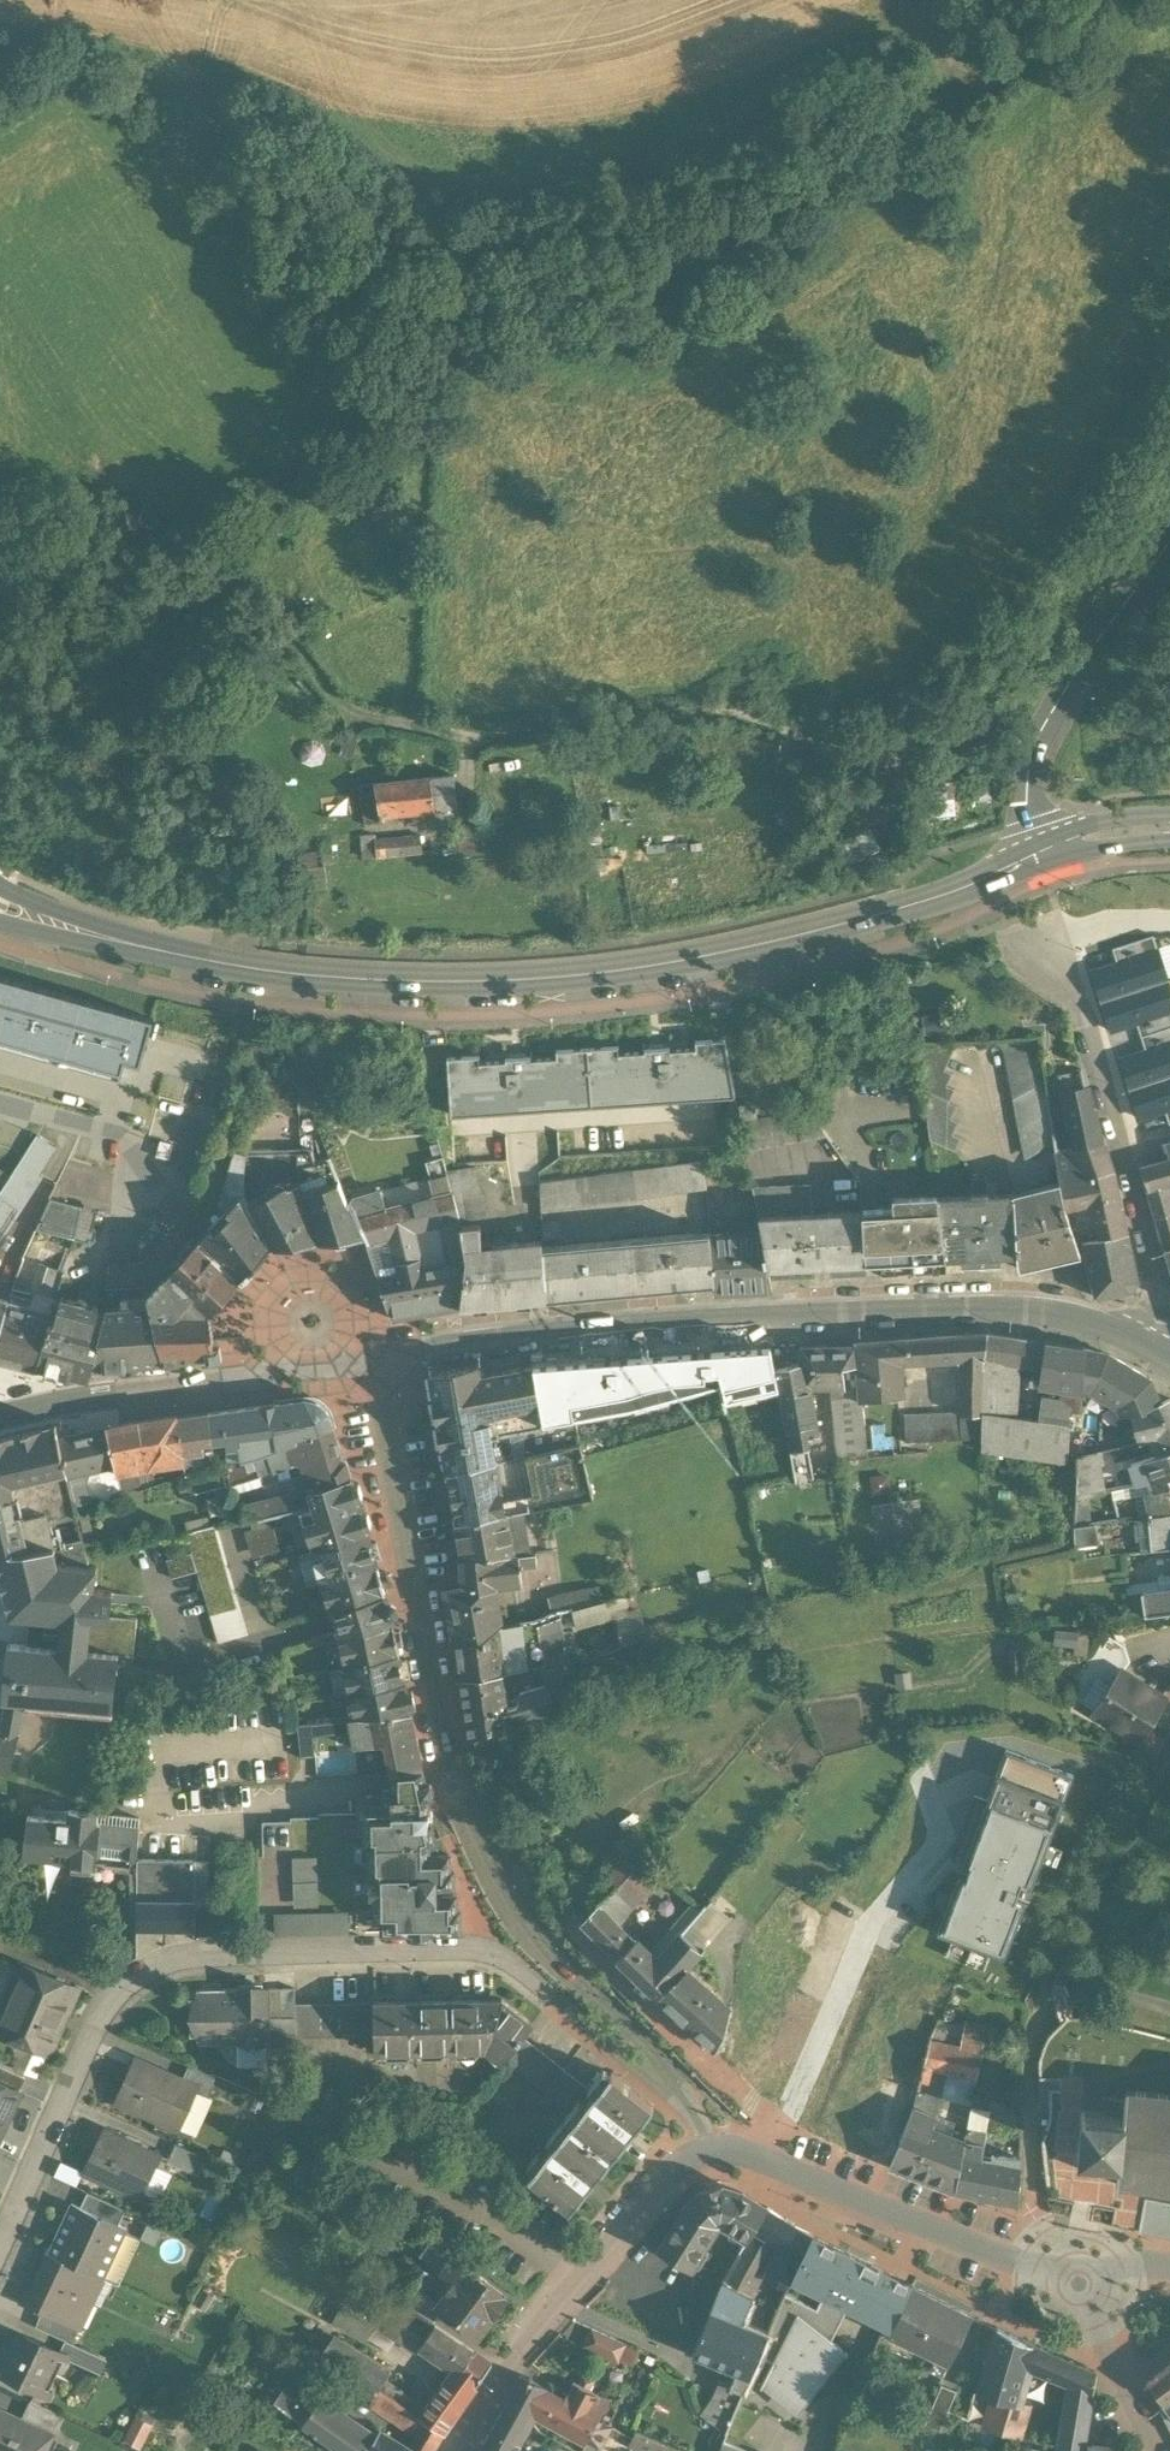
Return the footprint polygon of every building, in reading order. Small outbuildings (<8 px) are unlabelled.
[(350,716),(336,748),(352,755),(365,723),(350,716)] [(454,773),(375,782),(381,814),(458,805),(454,773)] [(375,782),(360,784),(365,820),(381,818),(381,814),(375,782)] [(490,823),(472,822),(472,823),(474,838),(489,836),(490,823)] [(472,823),(457,825),(460,854),(476,852),(474,838),(472,823)] [(421,833),(376,838),(378,855),(423,850),(421,833)] [(1112,951),(1116,962),(1155,949),(1151,937),(1112,951)] [(1166,982),(1155,949),(1116,962),(1089,971),(1100,1004),(1166,982)] [(153,1019),(151,1018),(0,974),(0,1042),(120,1076),(126,1061),(141,1064),(153,1019)] [(1135,1025),(1169,1014),(1169,993),(1166,982),(1100,1004),(1110,1033),(1135,1025)] [(1135,1025),(1139,1038),(1169,1028),(1169,1014),(1135,1025)] [(1143,1050),(1169,1041),(1169,1028),(1139,1038),(1143,1050)] [(587,1048),(591,1105),(734,1096),(726,1039),(695,1041),(696,1049),(619,1054),(618,1046),(587,1048)] [(1034,1040),(999,1043),(1011,1066),(1007,1068),(1014,1081),(1010,1083),(1017,1096),(1013,1099),(1020,1111),(1016,1114),(1023,1126),(1019,1129),(1026,1141),(1022,1144),(1030,1157),(1054,1144),(1034,1040)] [(1143,1050),(1118,1058),(1129,1090),(1169,1077),(1169,1041),(1143,1050)] [(955,1045),(917,1047),(929,1141),(954,1152),(960,1139),(952,1135),(958,1123),(951,1120),(956,1107),(948,1104),(954,1090),(946,1087),(952,1075),(944,1071),(956,1046),(955,1045)] [(450,1114),(591,1105),(587,1048),(556,1050),(556,1059),(479,1064),(478,1055),(447,1057),(450,1114)] [(1081,1070),(1056,1074),(1052,1084),(1054,1095),(1062,1093),(1084,1089),(1081,1070)] [(1164,1112),(1169,1110),(1169,1077),(1129,1090),(1139,1120),(1164,1112)] [(1084,1089),(1062,1093),(1073,1148),(1100,1143),(1093,1118),(1095,1117),(1087,1088),(1084,1089)] [(740,1126),(745,1152),(825,1137),(808,1112),(740,1126)] [(37,1135),(19,1163),(38,1174),(55,1148),(37,1135)] [(172,1144),(160,1141),(155,1157),(168,1161),(172,1144)] [(1073,1148),(1056,1152),(1060,1183),(1073,1181),(1113,1171),(1103,1142),(1100,1143),(1073,1148)] [(213,1146),(206,1144),(191,1200),(216,1223),(207,1232),(197,1243),(240,1282),(251,1270),(271,1248),(243,1194),(245,1158),(245,1154),(213,1146)] [(329,1160),(316,1163),(312,1150),(299,1151),(300,1186),(317,1242),(364,1238),(356,1220),(349,1204),(347,1205),(329,1160)] [(300,1186),(299,1151),(270,1152),(270,1158),(245,1158),(243,1194),(271,1248),(317,1242),(300,1186)] [(1140,1168),(1147,1191),(1166,1185),(1169,1184),(1169,1159),(1140,1168)] [(746,1161),(711,1167),(714,1185),(750,1179),(746,1161)] [(428,1166),(432,1183),(448,1179),(447,1176),(443,1162),(428,1166)] [(629,1173),(599,1177),(540,1185),(541,1214),(707,1193),(704,1162),(629,1173)] [(19,1163),(10,1177),(0,1193),(0,1194),(21,1207),(41,1176),(38,1174),(19,1163)] [(10,1177),(0,1170),(0,1193),(10,1177)] [(1113,1171),(1073,1181),(1078,1208),(1091,1206),(1095,1223),(1122,1216),(1113,1171)] [(459,1221),(460,1228),(480,1227),(487,1226),(476,1173),(447,1176),(448,1179),(452,1195),(459,1221)] [(432,1183),(437,1199),(452,1195),(448,1179),(432,1183)] [(985,1179),(970,1180),(971,1197),(986,1196),(985,1179)] [(1073,1181),(1060,1183),(1061,1190),(1066,1210),(1078,1208),(1073,1181)] [(1147,1191),(1151,1206),(1169,1200),(1169,1198),(1166,1185),(1147,1191)] [(811,1187),(753,1191),(768,1271),(865,1267),(862,1214),(813,1217),(811,1187)] [(1061,1190),(1029,1198),(1032,1267),(1079,1257),(1066,1210),(1061,1190)] [(380,1193),(352,1202),(349,1204),(356,1220),(386,1211),(380,1193)] [(21,1207),(0,1194),(0,1240),(21,1207)] [(1012,1194),(997,1195),(1000,1259),(1016,1258),(1013,1202),(1012,1194)] [(386,1211),(356,1220),(364,1238),(364,1240),(363,1240),(391,1322),(445,1313),(438,1269),(424,1272),(414,1233),(443,1226),(459,1221),(452,1195),(437,1199),(386,1211)] [(971,1197),(939,1199),(943,1263),(1000,1259),(997,1195),(986,1196),(971,1197)] [(1029,1198),(1013,1202),(1016,1258),(1016,1260),(1017,1271),(1032,1267),(1029,1198)] [(892,1209),(877,1210),(880,1266),(943,1263),(939,1199),(892,1201),(892,1209)] [(81,1208),(50,1200),(36,1230),(74,1239),(81,1208)] [(1151,1206),(1155,1219),(1169,1215),(1169,1200),(1151,1206)] [(97,1212),(81,1208),(74,1239),(73,1240),(84,1243),(85,1240),(94,1242),(96,1231),(93,1230),(97,1212)] [(862,1214),(865,1267),(880,1266),(877,1210),(862,1211),(862,1214)] [(1155,1219),(1161,1238),(1169,1235),(1169,1215),(1155,1219)] [(1122,1216),(1095,1223),(1100,1241),(1126,1235),(1122,1216)] [(443,1226),(452,1267),(465,1265),(460,1228),(459,1221),(443,1226)] [(542,1244),(482,1248),(480,1227),(460,1228),(465,1265),(471,1310),(546,1303),(543,1251),(542,1244)] [(197,1243),(191,1250),(186,1245),(171,1231),(141,1264),(143,1280),(146,1298),(149,1308),(159,1350),(160,1351),(163,1364),(216,1355),(209,1315),(240,1282),(197,1243)] [(760,1234),(710,1238),(715,1298),(770,1295),(769,1283),(760,1234)] [(710,1235),(626,1243),(630,1295),(714,1288),(710,1238),(710,1235)] [(1100,1241),(1084,1245),(1097,1300),(1138,1292),(1126,1235),(1100,1241)] [(1161,1238),(1165,1253),(1169,1251),(1169,1235),(1161,1238)] [(626,1243),(543,1251),(546,1303),(630,1295),(626,1243)] [(66,1266),(56,1262),(53,1269),(64,1273),(66,1266)] [(452,1267),(438,1269),(445,1313),(471,1310),(465,1265),(452,1267)] [(11,1296),(8,1303),(0,1325),(0,1360),(33,1369),(34,1367),(50,1316),(54,1302),(64,1273),(53,1269),(49,1268),(39,1294),(47,1298),(45,1306),(11,1296)] [(107,1283),(105,1310),(149,1308),(146,1298),(143,1280),(107,1283)] [(105,1314),(54,1302),(50,1316),(34,1367),(87,1381),(90,1369),(105,1314)] [(149,1308),(105,1310),(105,1314),(90,1369),(130,1367),(163,1364),(160,1351),(159,1350),(149,1308)] [(986,1338),(946,1340),(926,1341),(929,1366),(961,1363),(961,1391),(981,1390),(984,1363),(986,1338)] [(1026,1344),(986,1338),(984,1363),(1018,1368),(1022,1369),(1026,1344)] [(926,1341),(908,1343),(910,1368),(929,1366),(926,1341)] [(908,1343),(853,1347),(854,1351),(856,1371),(860,1406),(902,1401),(900,1369),(910,1368),(908,1343)] [(1045,1347),(1026,1344),(1022,1369),(1041,1372),(1045,1347)] [(1083,1353),(1045,1347),(1041,1372),(1039,1389),(1062,1393),(1081,1396),(1083,1353)] [(843,1373),(840,1351),(801,1351),(804,1370),(799,1371),(804,1394),(807,1394),(830,1395),(844,1394),(842,1373),(843,1373)] [(854,1351),(840,1351),(843,1373),(856,1371),(854,1351)] [(768,1353),(711,1357),(720,1395),(723,1408),(778,1396),(774,1377),(768,1353)] [(1150,1383),(1107,1358),(1083,1353),(1081,1395),(1091,1396),(1133,1420),(1147,1417),(1146,1414),(1161,1407),(1150,1383)] [(711,1357),(533,1370),(541,1430),(576,1425),(720,1395),(711,1357)] [(1018,1368),(984,1363),(981,1390),(979,1416),(983,1417),(1006,1420),(1016,1404),(1018,1368)] [(477,1368),(427,1377),(431,1403),(430,1403),(439,1454),(441,1454),(446,1479),(494,1467),(523,1460),(579,1447),(576,1425),(541,1430),(533,1370),(479,1379),(477,1368)] [(799,1371),(774,1377),(778,1396),(787,1444),(808,1440),(816,1438),(807,1394),(804,1394),(799,1371)] [(981,1390),(961,1391),(962,1417),(979,1416),(981,1390)] [(1061,1406),(1043,1403),(1040,1425),(1069,1429),(1070,1417),(1081,1417),(1081,1396),(1062,1393),(1061,1406)] [(844,1394),(830,1395),(837,1465),(866,1462),(858,1394),(844,1394)] [(305,1402),(221,1414),(225,1443),(228,1465),(241,1462),(252,1460),(255,1459),(256,1460),(295,1443),(294,1438),(332,1430),(327,1416),(325,1412),(321,1408),(316,1404),(310,1403),(305,1402)] [(1161,1407),(1146,1414),(1147,1417),(1133,1420),(1136,1448),(1158,1443),(1165,1457),(1169,1455),(1169,1404),(1161,1407)] [(221,1414),(207,1416),(211,1445),(225,1443),(221,1414)] [(207,1416),(175,1419),(182,1465),(184,1479),(207,1473),(206,1472),(204,1457),(201,1446),(211,1445),(207,1416)] [(979,1416),(962,1417),(905,1421),(906,1447),(956,1444),(982,1443),(983,1417),(979,1416)] [(1006,1420),(983,1417),(982,1443),(982,1453),(1068,1466),(1069,1429),(1040,1425),(1006,1420)] [(174,1419),(139,1423),(143,1444),(145,1444),(150,1470),(182,1465),(175,1419),(174,1419)] [(139,1423),(106,1429),(115,1467),(117,1475),(150,1470),(145,1444),(143,1444),(139,1423)] [(0,1439),(0,1554),(54,1549),(48,1524),(79,1518),(77,1511),(76,1512),(75,1505),(68,1478),(59,1440),(57,1440),(54,1427),(0,1439)] [(106,1429),(59,1440),(68,1478),(88,1473),(115,1467),(106,1429)] [(332,1430),(294,1438),(295,1443),(256,1460),(255,1459),(252,1460),(258,1477),(267,1473),(270,1480),(275,1478),(277,1484),(291,1481),(292,1482),(305,1479),(304,1477),(313,1475),(346,1467),(345,1465),(344,1464),(342,1464),(332,1430)] [(808,1440),(787,1444),(795,1486),(813,1483),(806,1443),(809,1442),(808,1440)] [(579,1447),(523,1460),(532,1498),(535,1512),(592,1502),(579,1447)] [(1130,1469),(1131,1472),(1137,1489),(1149,1487),(1153,1496),(1169,1492),(1169,1491),(1167,1482),(1169,1481),(1169,1455),(1165,1457),(1130,1469)] [(213,1457),(204,1457),(206,1472),(215,1469),(213,1457)] [(1097,1457),(1077,1462),(1075,1502),(1092,1498),(1104,1496),(1097,1457)] [(346,1467),(313,1475),(316,1489),(350,1480),(346,1467)] [(494,1467),(446,1479),(449,1497),(499,1486),(494,1467)] [(1131,1472),(1115,1477),(1121,1492),(1137,1489),(1131,1472)] [(88,1473),(68,1478),(75,1505),(90,1501),(85,1482),(88,1473)] [(302,1523),(362,1506),(355,1479),(350,1480),(316,1489),(296,1494),(300,1510),(302,1523)] [(499,1486),(449,1497),(455,1527),(521,1515),(535,1512),(532,1498),(503,1505),(499,1486)] [(260,1487),(234,1494),(238,1508),(264,1502),(260,1487)] [(1153,1496),(1146,1498),(1153,1519),(1169,1518),(1169,1492),(1153,1496)] [(264,1502),(238,1508),(242,1522),(300,1510),(296,1494),(264,1502)] [(1092,1498),(1075,1502),(1073,1532),(1092,1529),(1091,1509),(1094,1508),(1092,1498)] [(1126,1503),(1114,1505),(1118,1524),(1127,1523),(1126,1503)] [(309,1549),(369,1532),(362,1506),(302,1523),(309,1549)] [(521,1515),(455,1527),(462,1564),(529,1558),(521,1515)] [(1153,1519),(1148,1520),(1148,1521),(1151,1546),(1153,1555),(1169,1552),(1169,1518),(1153,1519)] [(274,1520),(252,1529),(263,1557),(286,1548),(274,1520)] [(214,1529),(185,1535),(189,1549),(217,1541),(214,1529)] [(368,1539),(312,1555),(320,1583),(376,1568),(368,1539)] [(217,1541),(189,1549),(191,1555),(193,1563),(221,1555),(217,1541)] [(111,1594),(93,1592),(95,1570),(89,1569),(83,1546),(54,1549),(0,1554),(0,1579),(9,1617),(39,1620),(89,1624),(90,1618),(109,1620),(111,1594)] [(1151,1546),(1140,1547),(1140,1556),(1153,1555),(1151,1546)] [(560,1554),(534,1557),(538,1584),(565,1580),(560,1554)] [(191,1555),(166,1562),(171,1581),(196,1573),(193,1563),(191,1555)] [(221,1555),(193,1563),(196,1573),(197,1577),(225,1569),(221,1555)] [(462,1564),(460,1564),(461,1592),(444,1594),(452,1637),(498,1631),(509,1629),(505,1612),(498,1613),(494,1590),(538,1584),(534,1557),(529,1558),(462,1564)] [(376,1568),(320,1583),(328,1614),(384,1599),(385,1598),(376,1568)] [(225,1569),(197,1577),(201,1591),(229,1583),(225,1569)] [(229,1583),(201,1591),(205,1604),(233,1597),(229,1583)] [(1158,1587),(1158,1586),(1124,1591),(1127,1623),(1169,1618),(1169,1586),(1158,1587)] [(569,1596),(548,1602),(553,1619),(559,1616),(572,1612),(600,1605),(597,1593),(569,1596)] [(233,1597),(205,1604),(209,1618),(210,1618),(237,1610),(233,1597)] [(384,1599),(333,1613),(340,1637),(362,1630),(363,1636),(392,1628),(390,1620),(394,1619),(397,1614),(395,1608),(391,1605),(386,1606),(384,1599)] [(600,1605),(572,1612),(576,1631),(612,1621),(621,1649),(645,1639),(636,1614),(629,1615),(626,1601),(600,1605)] [(237,1610),(210,1618),(214,1632),(241,1625),(237,1612),(237,1610)] [(541,1624),(520,1628),(509,1629),(498,1631),(503,1665),(501,1665),(503,1678),(541,1673),(545,1672),(540,1641),(563,1636),(559,1616),(553,1619),(541,1624)] [(7,1646),(1,1702),(6,1702),(6,1705),(4,1712),(0,1728),(0,1773),(8,1775),(22,1716),(24,1704),(111,1713),(113,1685),(130,1686),(132,1661),(136,1622),(109,1620),(90,1618),(89,1624),(39,1620),(37,1628),(32,1627),(31,1637),(35,1638),(33,1649),(7,1646)] [(241,1625),(214,1632),(218,1645),(244,1638),(241,1625)] [(392,1628),(363,1636),(362,1630),(340,1637),(336,1638),(343,1669),(398,1658),(392,1628)] [(498,1631),(452,1637),(458,1684),(501,1678),(503,1678),(501,1665),(503,1665),(498,1631)] [(563,1636),(540,1641),(545,1672),(549,1672),(568,1666),(569,1665),(563,1636)] [(1110,1641),(1086,1680),(1076,1705),(1087,1712),(1099,1692),(1109,1698),(1122,1677),(1123,1678),(1130,1667),(1125,1651),(1110,1641)] [(1020,1653),(1009,1653),(1009,1677),(1021,1677),(1020,1653)] [(398,1658),(343,1669),(348,1697),(404,1687),(398,1658)] [(568,1666),(549,1672),(545,1672),(541,1673),(545,1690),(547,1689),(571,1683),(568,1666)] [(1123,1678),(1122,1677),(1109,1698),(1097,1718),(1138,1743),(1163,1703),(1123,1678)] [(501,1678),(458,1684),(462,1720),(464,1720),(465,1728),(467,1727),(470,1741),(493,1734),(527,1725),(556,1717),(547,1689),(545,1690),(520,1697),(517,1709),(507,1711),(501,1678)] [(404,1687),(348,1697),(353,1721),(410,1716),(404,1687)] [(1109,1698),(1099,1692),(1087,1712),(1097,1718),(1109,1698)] [(353,1721),(349,1721),(355,1750),(385,1747),(391,1777),(422,1775),(410,1716),(353,1721)] [(296,1726),(300,1761),(314,1760),(311,1725),(296,1726)] [(300,1761),(296,1726),(285,1727),(288,1762),(300,1761)] [(936,1933),(1003,1959),(1073,1778),(1006,1752),(936,1933)] [(391,1777),(391,1783),(391,1793),(425,1792),(423,1781),(422,1775),(391,1777)] [(391,1793),(382,1793),(382,1798),(366,1799),(366,1806),(359,1807),(359,1816),(359,1823),(364,1823),(365,1848),(369,1847),(369,1846),(432,1845),(435,1844),(430,1825),(427,1825),(425,1792),(391,1793)] [(76,1825),(27,1819),(23,1859),(72,1864),(71,1872),(90,1874),(91,1867),(94,1867),(95,1859),(99,1827),(95,1827),(96,1816),(77,1814),(76,1825)] [(359,1816),(318,1817),(318,1821),(290,1821),(290,1825),(263,1826),(263,1859),(293,1856),(318,1853),(359,1848),(365,1848),(364,1823),(359,1823),(359,1816)] [(99,1827),(95,1859),(136,1863),(138,1830),(99,1827)] [(437,1857),(435,1844),(432,1845),(369,1846),(369,1847),(365,1848),(359,1848),(364,1879),(368,1879),(369,1885),(364,1886),(366,1898),(371,1898),(375,1924),(383,1924),(394,1922),(394,1934),(422,1933),(458,1934),(458,1912),(454,1912),(454,1898),(449,1898),(449,1890),(452,1890),(452,1875),(448,1874),(448,1857),(437,1857)] [(626,1849),(612,1863),(609,1861),(600,1871),(604,1875),(608,1879),(616,1887),(640,1862),(626,1849)] [(318,1853),(293,1856),(293,1915),(259,1916),(259,1936),(347,1935),(347,1916),(318,1916),(318,1853)] [(546,1854),(536,1861),(550,1881),(559,1874),(546,1854)] [(605,1899),(598,1906),(616,1924),(654,1885),(665,1895),(673,1886),(661,1875),(660,1876),(642,1860),(640,1862),(616,1887),(605,1899)] [(195,1863),(136,1863),(136,1933),(194,1933),(195,1863)] [(608,1879),(604,1875),(600,1880),(604,1884),(608,1879)] [(604,1884),(597,1891),(605,1899),(616,1887),(608,1879),(604,1884)] [(713,1897),(680,1933),(701,1952),(735,1916),(713,1897)] [(616,1924),(598,1906),(582,1924),(617,1960),(634,1942),(616,1924)] [(680,1933),(656,1960),(675,1980),(680,1974),(680,1975),(686,1968),(701,1952),(680,1933)] [(634,1942),(617,1960),(626,1969),(645,1949),(635,1940),(634,1942)] [(656,1960),(645,1949),(626,1969),(658,1999),(675,1980),(656,1960)] [(0,1958),(0,2005),(7,2008),(14,1992),(9,1989),(19,1967),(0,1958)] [(20,1964),(19,1967),(9,1989),(14,1992),(7,2008),(0,2024),(0,2033),(46,2054),(75,1988),(20,1964)] [(686,1968),(680,1975),(680,1974),(675,1980),(658,1999),(676,2017),(696,2034),(702,2027),(718,1997),(686,1968)] [(279,2019),(295,2019),(294,2009),(294,1990),(279,1990),(279,1994),(279,2019)] [(295,2040),(295,2019),(279,2019),(279,1994),(260,1995),(261,2051),(296,2050),(295,2040)] [(261,2051),(260,1995),(217,1996),(218,2002),(191,2003),(192,2047),(237,2047),(238,2070),(262,2069),(261,2051)] [(718,1997),(702,2027),(696,2034),(715,2051),(726,2027),(730,2008),(718,1997)] [(502,2002),(373,2005),(373,2007),(374,2038),(374,2053),(485,2051),(502,2065),(522,2039),(531,2027),(502,2002)] [(374,2038),(373,2007),(294,2009),(295,2019),(295,2040),(374,2038)] [(948,2025),(936,2020),(928,2040),(941,2043),(948,2025)] [(915,2098),(913,2106),(935,2115),(946,2072),(976,2079),(985,2027),(964,2024),(958,2048),(941,2043),(928,2040),(917,2090),(915,2098)] [(594,2095),(522,2039),(504,2062),(576,2118),(594,2095)] [(135,2062),(116,2104),(173,2129),(190,2091),(191,2087),(181,2082),(135,2062)] [(188,2067),(181,2082),(191,2087),(190,2091),(204,2097),(213,2078),(188,2067)] [(576,2118),(527,2180),(569,2213),(652,2108),(610,2075),(594,2095),(576,2118)] [(0,2080),(0,2128),(2,2129),(3,2127),(8,2125),(12,2115),(10,2110),(20,2090),(0,2080)] [(917,2090),(909,2087),(908,2097),(915,2098),(917,2090)] [(1113,2182),(1169,2188),(1169,2093),(1124,2088),(1123,2095),(1107,2094),(1105,2112),(1080,2109),(1078,2131),(1075,2155),(1101,2157),(1099,2172),(1114,2174),(1113,2182)] [(991,2105),(989,2111),(986,2125),(1010,2133),(1017,2117),(991,2105)] [(935,2115),(913,2106),(897,2147),(889,2167),(939,2186),(945,2170),(951,2136),(931,2128),(936,2115),(935,2115)] [(989,2111),(970,2107),(964,2141),(964,2143),(982,2147),(986,2125),(989,2111)] [(159,2155),(105,2129),(87,2168),(140,2194),(159,2155)] [(964,2141),(951,2136),(945,2170),(939,2186),(954,2192),(964,2143),(964,2141)] [(990,2159),(980,2157),(982,2147),(964,2143),(954,2192),(1018,2206),(1020,2166),(1020,2159),(991,2156),(990,2159)] [(206,2159),(175,2145),(167,2163),(198,2177),(206,2159)] [(741,2194),(722,2187),(700,2192),(686,2207),(659,2252),(689,2270),(717,2222),(748,2240),(766,2209),(741,2194)] [(125,2209),(88,2191),(80,2207),(118,2224),(125,2209)] [(1144,2199),(1139,2232),(1169,2238),(1169,2204),(1144,2199)] [(80,2207),(72,2203),(49,2251),(103,2277),(126,2228),(118,2224),(80,2207)] [(748,2240),(733,2265),(757,2279),(760,2274),(789,2285),(792,2278),(793,2279),(813,2237),(788,2224),(766,2209),(748,2240)] [(1139,2225),(1115,2221),(1114,2227),(1139,2232),(1139,2225)] [(136,2227),(124,2253),(135,2258),(147,2232),(136,2227)] [(912,2287),(813,2237),(793,2279),(823,2295),(824,2296),(848,2308),(869,2317),(891,2328),(912,2287)] [(103,2277),(49,2251),(25,2301),(45,2311),(68,2322),(69,2320),(81,2295),(92,2300),(103,2277)] [(505,2298),(452,2259),(441,2274),(452,2282),(446,2291),(448,2293),(437,2308),(476,2336),(492,2314),(493,2314),(505,2298)] [(414,2265),(404,2278),(399,2274),(389,2288),(395,2293),(410,2304),(430,2276),(414,2265)] [(757,2279),(733,2265),(723,2281),(749,2296),(751,2291),(757,2279)] [(749,2296),(723,2281),(710,2312),(741,2325),(752,2298),(749,2296)] [(972,2317),(912,2287),(891,2328),(887,2335),(937,2360),(947,2365),(972,2317)] [(816,2310),(806,2305),(784,2294),(777,2309),(766,2336),(758,2356),(758,2357),(772,2364),(760,2388),(761,2389),(765,2381),(795,2406),(840,2351),(846,2356),(847,2355),(831,2342),(848,2308),(824,2296),(823,2295),(821,2300),(820,2300),(816,2310)] [(347,2304),(338,2321),(373,2339),(381,2322),(347,2304)] [(434,2325),(402,2304),(385,2329),(393,2336),(402,2342),(405,2337),(419,2347),(434,2325)] [(68,2322),(45,2311),(38,2326),(65,2339),(72,2342),(80,2325),(69,2320),(68,2322)] [(741,2325),(710,2312),(691,2355),(734,2373),(748,2379),(758,2357),(758,2356),(766,2336),(741,2325)] [(474,2354),(434,2325),(419,2347),(418,2348),(452,2371),(459,2376),(474,2354)] [(588,2328),(580,2347),(615,2363),(623,2345),(588,2328)] [(12,2329),(11,2331),(12,2331),(0,2357),(0,2369),(43,2389),(44,2387),(37,2384),(43,2371),(50,2374),(60,2354),(60,2352),(59,2351),(12,2329)] [(1032,2345),(997,2329),(977,2395),(999,2402),(1014,2406),(1025,2368),(1032,2345)] [(392,2371),(334,2335),(318,2360),(341,2375),(375,2398),(380,2390),(386,2381),(392,2371)] [(72,2342),(65,2339),(59,2351),(60,2352),(60,2354),(99,2373),(106,2358),(72,2342)] [(1066,2360),(1032,2345),(1025,2368),(1045,2377),(1056,2381),(1066,2360)] [(341,2375),(318,2360),(310,2354),(304,2362),(335,2383),(341,2375)] [(474,2354),(459,2376),(452,2371),(447,2378),(470,2395),(491,2366),(474,2354)] [(943,2374),(947,2365),(937,2360),(933,2369),(943,2374)] [(1066,2360),(1056,2381),(1060,2383),(1070,2362),(1066,2360)] [(1070,2362),(1060,2383),(1067,2385),(1057,2447),(1057,2448),(1057,2450),(1083,2450),(1095,2373),(1070,2362)] [(1146,2383),(1163,2407),(1169,2415),(1169,2414),(1169,2366),(1146,2383)] [(1045,2377),(1025,2368),(1014,2406),(1014,2407),(1035,2413),(1045,2377)] [(748,2379),(734,2373),(728,2389),(742,2394),(748,2379)] [(470,2395),(447,2378),(436,2393),(460,2408),(470,2395)] [(545,2391),(520,2378),(509,2398),(533,2412),(545,2391)] [(290,2381),(275,2402),(345,2450),(367,2450),(377,2435),(362,2427),(360,2431),(290,2381)] [(413,2401),(386,2381),(380,2390),(407,2409),(413,2401)] [(728,2389),(716,2384),(709,2399),(733,2414),(742,2394),(728,2389)] [(937,2385),(921,2424),(939,2431),(955,2392),(937,2385)] [(599,2399),(576,2386),(566,2404),(590,2417),(594,2409),(599,2399)] [(444,2434),(419,2417),(418,2417),(407,2409),(380,2390),(375,2398),(375,2399),(386,2405),(385,2406),(397,2416),(393,2422),(416,2438),(434,2450),(441,2439),(444,2434)] [(566,2404),(545,2391),(533,2412),(533,2413),(585,2442),(597,2421),(590,2417),(566,2404)] [(460,2408),(436,2393),(419,2417),(444,2434),(460,2408)] [(533,2412),(509,2398),(504,2407),(529,2420),(533,2413),(533,2412)] [(62,2414),(30,2399),(21,2418),(53,2433),(62,2414)] [(371,2406),(393,2422),(397,2416),(385,2406),(386,2405),(375,2399),(371,2406)] [(608,2404),(599,2399),(594,2409),(602,2414),(608,2404)] [(733,2414),(709,2399),(704,2413),(730,2423),(733,2414)] [(1014,2406),(999,2402),(992,2423),(1007,2428),(1014,2407),(1014,2406)] [(529,2420),(504,2407),(500,2415),(524,2428),(529,2420)] [(1169,2415),(1163,2407),(1160,2408),(1160,2411),(1169,2432),(1169,2414),(1169,2415)] [(0,2408),(0,2450),(44,2450),(53,2433),(21,2418),(0,2408)] [(130,2435),(145,2445),(160,2422),(145,2412),(130,2435)] [(481,2450),(511,2450),(524,2428),(500,2415),(481,2450)] [(380,2430),(377,2435),(367,2450),(412,2450),(408,2448),(380,2430)] [(624,2450),(626,2450),(673,2450),(630,2433),(624,2450)] [(416,2438),(408,2448),(412,2450),(434,2450),(416,2438)]
